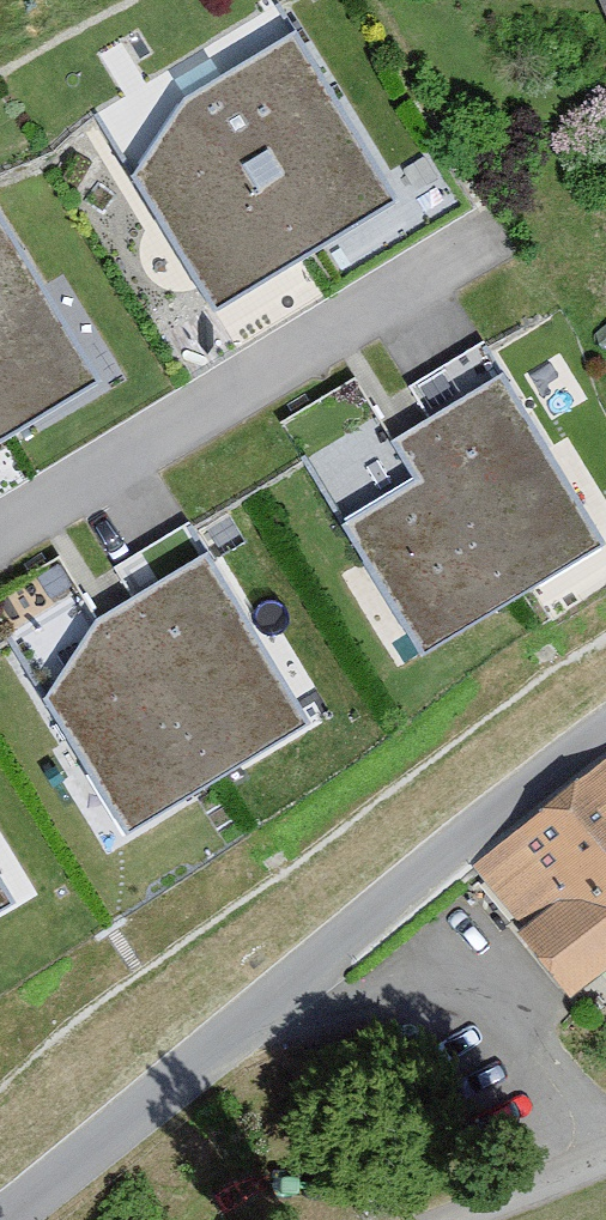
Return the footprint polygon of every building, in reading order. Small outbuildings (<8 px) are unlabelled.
[(599,52),(605,49),(605,0),(577,0),(599,52)] [(186,101),(139,187),(216,313),(398,203),(295,36),(186,101)] [(104,386),(2,218),(0,218),(0,448),(104,386)] [(421,482),(346,529),(423,656),(605,545),(484,348),(415,390),(433,420),(393,444),(421,482)] [(94,625),(47,711),(124,837),(306,727),(185,529),(116,571),(134,601),(94,625)] [(459,865),(508,926),(498,933),(550,999),(605,956),(605,750),(459,865)] [(16,905),(0,879),(0,915),(16,905)]
